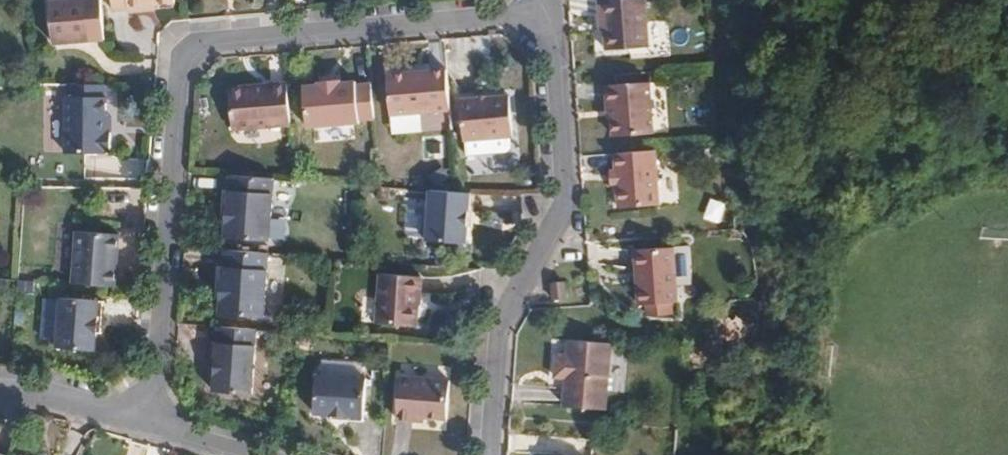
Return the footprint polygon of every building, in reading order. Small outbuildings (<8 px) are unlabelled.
[(112,15),(130,13),(130,17),(175,12),(174,0),(111,0),(112,15)] [(612,23),(613,36),(613,55),(651,53),(648,1),(604,3),(605,23),(612,23)] [(30,12),(35,55),(105,48),(102,4),(30,12)] [(436,74),(375,81),(379,120),(439,114),(436,74)] [(376,123),(373,85),(355,87),(355,83),(342,84),(342,81),(320,84),(320,86),(306,88),(310,129),(376,123)] [(292,129),(289,86),(231,93),(235,135),(292,129)] [(618,109),(618,122),(620,140),(659,138),(655,88),(612,90),(613,110),(618,109)] [(107,136),(107,120),(107,102),(66,100),(65,157),(105,158),(105,155),(110,155),(110,137),(107,136)] [(500,100),(452,105),(455,148),(504,141),(500,100)] [(622,167),(625,198),(627,221),(667,218),(662,163),(622,167)] [(276,181),(232,178),(231,194),(226,193),(225,208),(230,208),(229,226),(228,240),(272,242),(276,181)] [(467,244),(471,195),(431,192),(431,207),(423,214),(422,233),(427,240),(467,244)] [(76,233),(72,284),(115,287),(116,277),(113,278),(114,262),(117,262),(119,235),(76,233)] [(675,247),(636,250),(640,304),(680,301),(675,247)] [(272,254),(227,251),(226,265),(221,265),(220,280),(225,280),(224,298),(223,316),(268,318),(272,254)] [(379,273),(374,322),(415,325),(420,276),(379,273)] [(65,296),(58,346),(97,350),(98,332),(101,332),(105,300),(65,296)] [(259,330),(222,327),(221,342),(215,342),(214,357),(219,357),(218,375),(217,391),(256,393),(259,330)] [(569,377),(568,405),(609,408),(613,340),(572,338),(572,354),(558,353),(556,376),(569,377)] [(347,412),(347,417),(362,419),(366,376),(316,371),(312,409),(330,411),(347,412)] [(400,374),(396,409),(416,411),(416,414),(447,417),(450,379),(400,374)]
